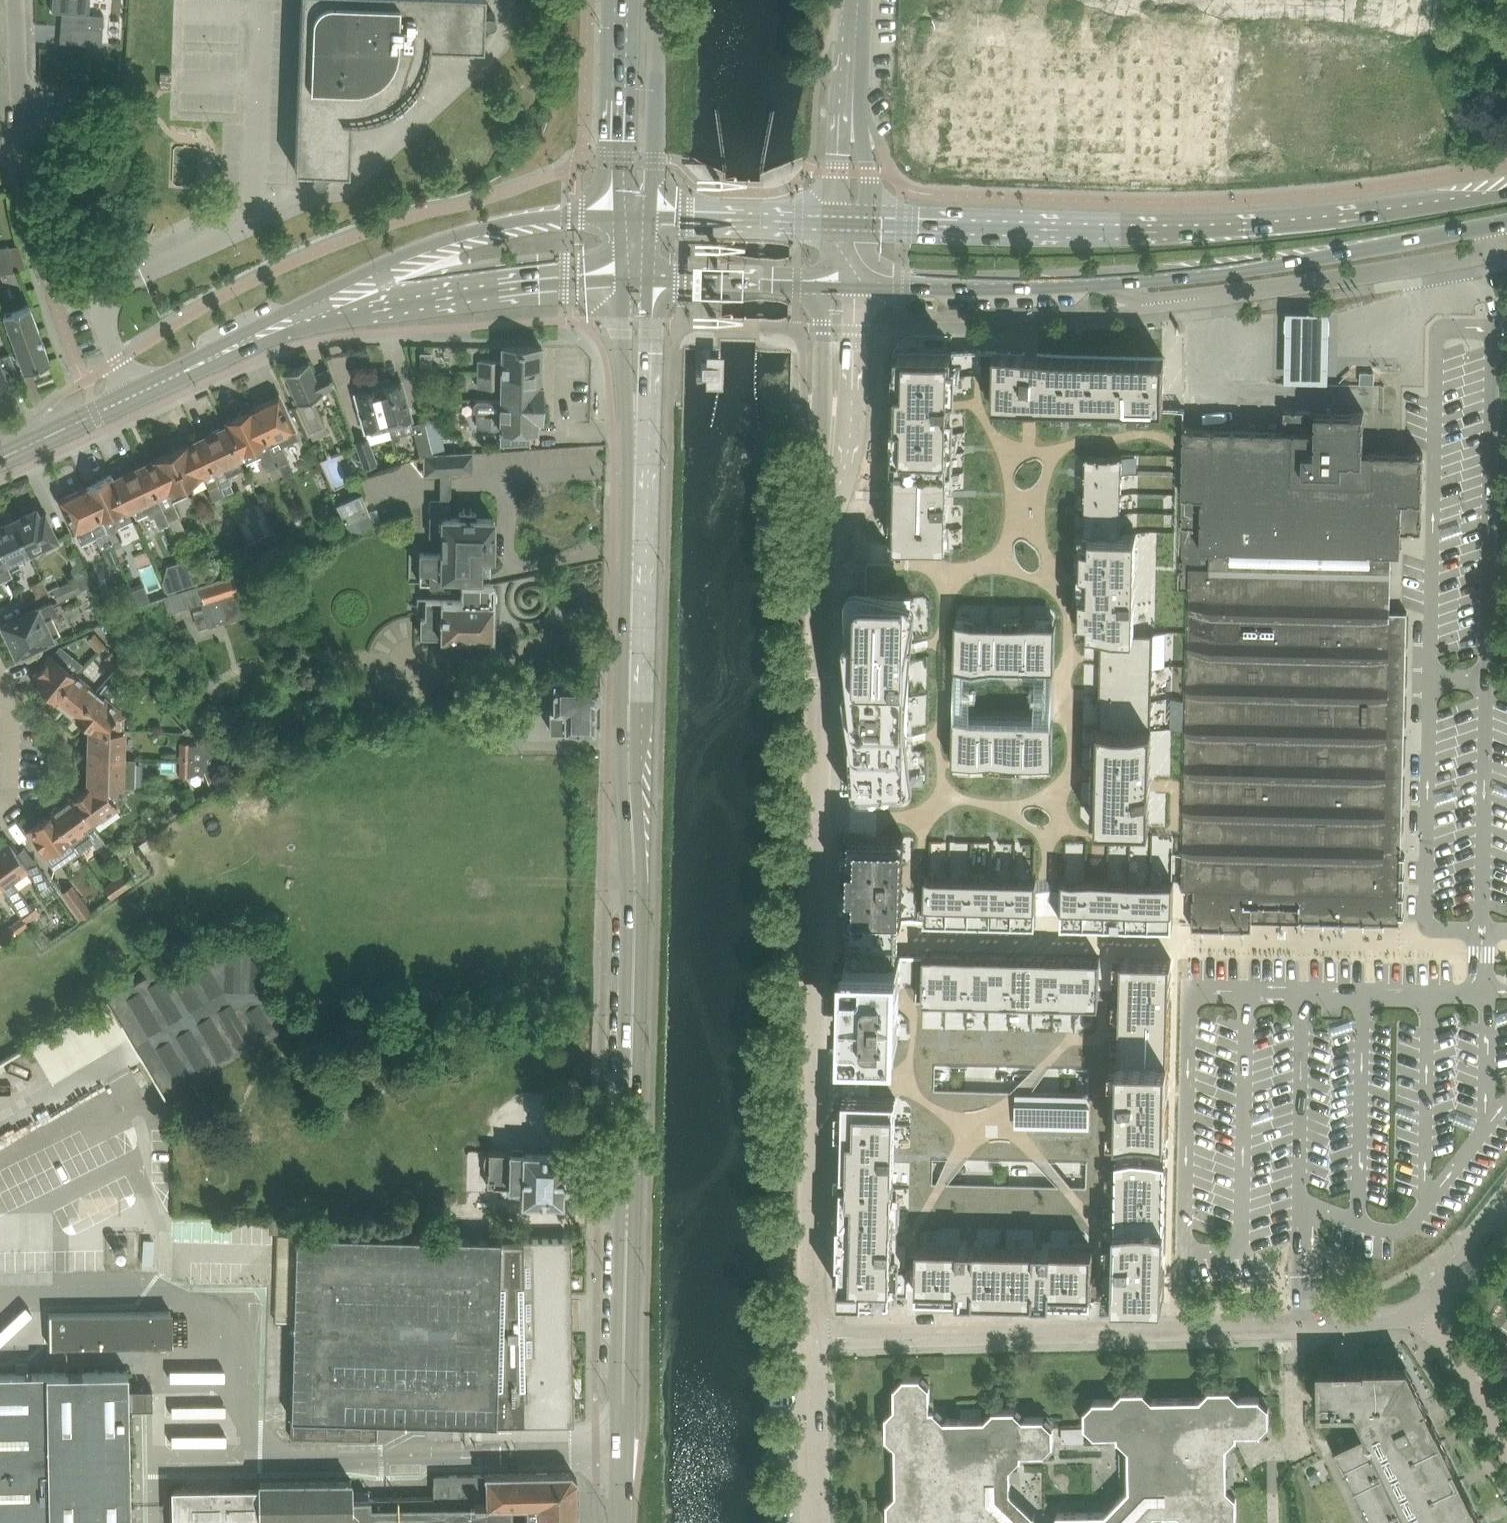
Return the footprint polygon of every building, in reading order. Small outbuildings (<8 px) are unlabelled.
[(51,12),(65,13),(64,27),(86,28),(102,29),(103,14),(84,13),(85,0),(52,0),(51,12)] [(349,158),(351,118),(359,118),(366,117),(374,115),(381,113),(389,109),(395,105),(402,101),(407,95),(413,89),(417,83),(421,76),(424,69),(426,61),(428,54),(429,46),(483,48),(483,33),(494,23),(495,21),(496,18),(496,16),(494,14),(492,12),(490,12),(484,11),(485,0),(302,0),(296,170),(313,171),(313,176),(313,179),(315,181),(317,182),(319,183),(322,183),(324,181),(334,172),(349,172),(349,158)] [(86,28),(85,45),(101,46),(102,29),(86,28)] [(172,88),(172,73),(161,72),(161,87),(172,88)] [(14,270),(9,245),(0,247),(0,273),(14,270)] [(29,303),(3,313),(24,371),(50,361),(29,303)] [(1331,311),(1287,310),(1286,379),(1329,380),(1331,311)] [(479,360),(479,374),(538,375),(538,366),(541,366),(542,361),(544,361),(544,351),(542,351),(542,347),(502,346),(502,361),(479,360)] [(898,449),(896,544),(948,545),(965,545),(965,544),(954,543),(955,503),(963,503),(963,504),(966,504),(968,392),(965,392),(965,393),(957,393),(958,364),(957,364),(957,351),(952,350),(900,349),(899,381),(898,416),(899,416),(898,449)] [(432,370),(432,352),(420,352),(420,370),(432,370)] [(993,403),(993,405),(994,405),(994,406),(995,406),(995,405),(1008,406),(1010,406),(1022,406),(1024,406),(1037,406),(1037,407),(1038,407),(1038,406),(1051,407),(1053,407),(1066,407),(1067,407),(1080,407),(1080,408),(1082,408),(1082,407),(1094,408),(1096,408),(1109,408),(1110,408),(1123,408),(1123,409),(1125,409),(1125,408),(1138,409),(1139,409),(1152,409),(1154,410),(1154,409),(1162,409),(1162,410),(1163,410),(1163,409),(1164,409),(1164,407),(1164,394),(1165,394),(1165,392),(1164,392),(1165,380),(1165,364),(1165,358),(1165,357),(1165,356),(1163,355),(1163,356),(1155,356),(1155,355),(1153,355),(1153,356),(1141,355),(1139,355),(1126,355),(1125,355),(1112,355),(1112,354),(1110,354),(1110,355),(1097,354),(1098,354),(1096,354),(1083,354),(1081,354),(1069,354),(1069,353),(1067,353),(1067,354),(1054,353),(1052,353),(1040,353),(1038,353),(1026,353),(1026,352),(1024,352),(1024,353),(1011,352),(1009,352),(997,352),(995,352),(994,352),(994,354),(995,354),(994,360),(994,361),(994,374),(994,376),(994,388),(993,388),(993,390),(994,390),(993,403)] [(9,380),(9,379),(20,373),(10,354),(0,358),(0,385),(9,380)] [(298,401),(315,439),(329,432),(313,399),(338,387),(329,365),(328,366),(329,368),(316,374),(309,361),(286,371),(299,401),(298,401)] [(713,375),(713,363),(701,363),(701,375),(713,375)] [(1375,371),(1373,371),(1361,371),(1361,382),(1375,383),(1375,371)] [(537,384),(538,375),(479,374),(479,387),(501,387),(501,400),(541,401),(541,384),(537,384)] [(434,397),(428,378),(419,380),(424,400),(434,397)] [(391,426),(412,421),(401,380),(391,383),(387,379),(378,381),(391,426)] [(391,426),(378,381),(366,384),(365,390),(355,393),(366,433),(389,427),(391,426)] [(278,395),(252,408),(278,465),(288,460),(282,446),(298,438),(293,428),(290,420),(278,395)] [(541,419),(541,401),(501,400),(478,399),(474,403),(473,410),(478,415),(478,426),(500,427),(500,445),(530,443),(530,428),(537,428),(537,419),(541,419)] [(225,424),(198,437),(220,486),(231,481),(228,475),(244,467),(240,459),(241,459),(245,457),(248,462),(262,455),(268,469),(278,465),(252,408),(227,419),(228,423),(225,424)] [(1407,690),(1408,652),(1408,635),(1409,610),(1391,610),(1392,551),(1401,551),(1402,533),(1410,533),(1422,533),(1422,531),(1423,472),(1424,452),(1404,451),(1364,451),(1365,411),(1313,409),(1297,408),(1285,408),(1285,428),(1185,425),(1184,459),(1184,474),(1182,522),(1182,544),(1181,587),(1189,587),(1188,619),(1188,620),(1188,627),(1187,698),(1187,706),(1186,749),(1185,765),(1185,786),(1183,890),(1194,890),(1193,930),(1224,931),(1253,931),(1253,921),(1305,922),(1340,923),(1402,924),(1404,850),(1407,698),(1407,690)] [(433,452),(424,420),(413,423),(415,431),(413,431),(420,456),(423,455),(433,452)] [(168,451),(142,464),(169,521),(178,516),(180,516),(173,500),(188,493),(184,484),(187,482),(203,475),(215,499),(224,494),(220,486),(198,437),(172,450),(168,451)] [(368,437),(356,441),(365,465),(377,461),(368,437)] [(475,450),(433,452),(423,455),(423,475),(440,474),(452,474),(474,473),(475,450)] [(1082,590),(1081,618),(1083,618),(1083,630),(1102,631),(1098,826),(1150,827),(1152,748),(1154,630),(1134,629),(1138,454),(1087,452),(1085,541),(1083,541),(1082,569),(1084,569),(1084,590),(1082,590)] [(112,474),(86,486),(112,543),(122,538),(116,526),(132,517),(129,510),(132,508),(137,517),(148,512),(150,517),(154,516),(159,527),(170,522),(169,521),(142,464),(117,476),(113,477),(112,474)] [(86,486),(60,498),(72,523),(81,543),(96,537),(109,566),(118,562),(109,544),(112,543),(86,486)] [(374,524),(362,492),(336,503),(350,532),(374,524)] [(480,582),(480,575),(490,575),(491,556),(493,556),(493,518),(449,517),(449,500),(432,500),(431,534),(442,534),(441,547),(427,547),(427,552),(420,552),(420,582),(462,583),(480,583),(480,582)] [(36,510),(15,520),(29,551),(44,544),(45,547),(58,541),(54,533),(45,513),(39,516),(36,510)] [(0,526),(0,547),(10,570),(11,569),(25,563),(22,557),(31,554),(29,551),(15,520),(0,526)] [(247,542),(256,563),(283,551),(273,530),(247,542)] [(12,573),(11,569),(10,570),(0,547),(0,579),(12,573)] [(192,572),(172,578),(175,589),(196,582),(192,572)] [(168,607),(189,600),(204,595),(206,601),(203,602),(206,609),(194,613),(199,627),(210,624),(210,625),(246,614),(234,574),(164,595),(168,607)] [(77,578),(53,589),(58,600),(82,589),(77,578)] [(37,596),(48,590),(43,579),(32,584),(37,596)] [(492,637),(493,602),(494,600),(495,598),(496,596),(496,593),(496,591),(495,588),(494,586),(493,584),(493,582),(480,582),(480,583),(462,583),(461,600),(417,600),(417,618),(422,618),(421,636),(431,636),(492,637)] [(847,678),(844,784),(845,784),(906,785),(906,786),(908,786),(913,591),(911,590),(911,591),(868,590),(850,590),(847,678)] [(15,648),(17,652),(60,632),(52,616),(58,613),(52,600),(4,623),(11,638),(9,641),(12,647),(15,648)] [(957,618),(955,664),(957,664),(1055,667),(1055,666),(1056,666),(1057,620),(1056,620),(1055,623),(1037,623),(1037,620),(1022,620),(1022,622),(1005,622),(1005,619),(977,619),(977,621),(958,621),(958,618),(957,618)] [(87,638),(98,651),(105,645),(95,632),(87,638)] [(75,673),(64,664),(72,654),(61,645),(52,654),(54,655),(41,671),(37,672),(34,675),(33,680),(54,698),(75,673)] [(117,671),(124,664),(112,651),(104,658),(117,671)] [(135,676),(124,664),(117,671),(127,683),(135,676)] [(76,716),(97,691),(75,673),(54,698),(56,702),(59,705),(63,706),(76,716)] [(76,716),(77,720),(81,723),(85,723),(91,729),(124,730),(125,713),(111,703),(120,692),(107,681),(98,692),(97,691),(76,716)] [(594,683),(594,681),(554,681),(554,708),(550,708),(550,729),(593,729),(594,700),(599,696),(599,688),(594,683)] [(954,715),(954,761),(955,761),(955,759),(955,758),(974,758),(974,761),(1002,762),(1002,759),(1019,759),(1019,762),(1034,762),(1034,759),(1053,760),(1052,761),(1053,763),(1054,763),(1055,717),(1053,717),(1054,716),(956,714),(956,715),(954,715)] [(123,757),(124,730),(91,729),(90,756),(123,757)] [(180,742),(179,759),(190,759),(190,776),(224,764),(204,742),(180,742)] [(90,756),(89,785),(122,787),(135,787),(136,758),(123,757),(90,756)] [(190,759),(179,759),(178,775),(190,776),(190,759)] [(128,796),(122,787),(89,785),(84,789),(79,789),(76,792),(74,796),(93,823),(94,822),(118,805),(117,804),(128,796)] [(93,823),(74,796),(61,806),(57,806),(53,808),(52,812),(52,813),(79,851),(93,841),(96,846),(105,839),(94,822),(93,823)] [(79,851),(52,813),(29,829),(29,830),(29,834),(32,838),(36,839),(41,846),(48,856),(56,868),(79,851)] [(841,1216),(840,1255),(842,1255),(841,1292),(909,1293),(910,1266),(909,1266),(909,1267),(902,1267),(908,1008),(901,1007),(902,970),(919,970),(919,955),(919,953),(899,952),(899,951),(899,947),(899,946),(899,925),(899,924),(900,920),(900,918),(920,919),(920,901),(903,901),(905,834),(873,833),(873,832),(852,832),(852,847),(844,847),(843,860),(851,861),(851,888),(843,888),(842,902),(850,902),(850,917),(852,917),(852,918),(852,923),(852,924),(852,945),(852,946),(852,950),(852,951),(849,951),(847,1036),(870,1036),(869,1093),(846,1092),(843,1216),(841,1216)] [(123,836),(109,846),(116,855),(129,845),(123,836)] [(33,858),(25,863),(23,859),(11,843),(10,843),(5,843),(2,846),(0,850),(0,884),(2,886),(22,915),(27,921),(40,912),(32,901),(29,903),(12,879),(26,869),(41,890),(51,883),(33,858)] [(126,870),(114,878),(123,890),(134,882),(126,870)] [(927,873),(926,919),(949,919),(950,873),(927,873)] [(950,873),(949,919),(970,920),(971,874),(950,873)] [(971,874),(970,920),(992,920),(993,874),(971,874)] [(993,874),(992,920),(1014,921),(1015,875),(993,874)] [(1015,875),(1014,921),(1037,921),(1038,875),(1015,875)] [(1063,876),(1062,922),(1085,922),(1087,876),(1063,876)] [(1087,876),(1085,922),(1107,923),(1108,877),(1087,876)] [(1108,877),(1107,923),(1129,923),(1130,877),(1108,877)] [(1130,877),(1129,923),(1150,924),(1151,878),(1130,877)] [(1154,878),(1153,924),(1176,925),(1177,878),(1154,878)] [(80,894),(69,902),(80,918),(92,910),(80,894)] [(0,930),(0,940),(2,943),(16,933),(9,924),(0,930)] [(111,996),(108,998),(129,1034),(166,1097),(236,1055),(274,1033),(278,1026),(278,998),(266,938),(247,937),(214,936),(201,941),(181,952),(169,959),(162,947),(141,959),(149,972),(135,981),(127,968),(103,983),(111,996)] [(925,953),(924,999),(947,999),(948,953),(925,953)] [(948,953),(947,999),(969,1000),(970,954),(948,953)] [(970,954),(969,1000),(990,1000),(991,954),(970,954)] [(991,954),(990,1000),(1012,1001),(1013,955),(991,954)] [(1013,955),(1012,1001),(1033,1001),(1034,955),(1013,955)] [(1034,955),(1033,1001),(1055,1002),(1056,956),(1034,955)] [(1056,956),(1055,1002),(1077,1002),(1078,956),(1056,956)] [(1078,956),(1077,1002),(1100,1003),(1101,957),(1078,956)] [(1115,1237),(1114,1269),(1116,1269),(1115,1298),(1164,1299),(1172,958),(1115,956),(1114,985),(1122,985),(1121,999),(1119,1083),(1119,1099),(1116,1224),(1116,1237),(1115,1237)] [(43,1075),(104,1044),(99,1034),(106,1030),(93,1005),(25,1041),(43,1075)] [(489,1150),(489,1151),(487,1184),(509,1184),(509,1185),(523,1185),(522,1200),(531,1201),(562,1201),(564,1152),(531,1151),(528,1151),(528,1149),(525,1149),(525,1148),(522,1147),(519,1146),(516,1146),(513,1147),(511,1148),(510,1150),(510,1151),(489,1150)] [(266,1224),(178,1221),(176,1275),(265,1278),(266,1224)] [(919,1253),(918,1293),(1092,1297),(1094,1248),(1093,1248),(1093,1228),(921,1223),(920,1248),(919,1253)] [(573,1405),(572,1330),(570,1239),(530,1239),(501,1238),(296,1232),(293,1387),(292,1437),(378,1439),(379,1421),(496,1424),(567,1423),(569,1405),(573,1405)] [(49,1345),(97,1344),(173,1343),(173,1310),(97,1311),(48,1312),(49,1345)] [(1480,1518),(1428,1409),(1407,1366),(1320,1367),(1321,1411),(1357,1410),(1367,1431),(1335,1447),(1372,1522),(1483,1522),(1480,1518)] [(128,1367),(0,1369),(0,1522),(131,1522),(128,1367)] [(1012,1490),(1013,1467),(1023,1456),(1022,1452),(1046,1452),(1054,1443),(1054,1425),(1045,1416),(1025,1416),(1016,1408),(994,1408),(985,1417),(945,1418),(936,1407),(931,1407),(931,1384),(922,1375),(904,1375),(895,1384),(896,1404),(887,1413),(887,1436),(896,1444),(897,1491),(888,1500),(888,1522),(889,1522),(942,1522),(948,1516),(987,1516),(995,1522),(1045,1522),(1012,1490)] [(1156,1512),(1179,1511),(1189,1522),(1193,1522),(1230,1522),(1238,1516),(1237,1493),(1228,1485),(1227,1446),(1238,1436),(1238,1432),(1261,1431),(1270,1422),(1270,1405),(1261,1396),(1260,1396),(1240,1396),(1232,1387),(1209,1388),(1201,1397),(1154,1397),(1145,1389),(1123,1389),(1115,1398),(1094,1398),(1085,1408),(1085,1425),(1095,1434),(1118,1434),(1118,1438),(1130,1447),(1130,1487),(1107,1511),(1058,1512),(1058,1522),(1145,1522),(1156,1512)] [(159,1397),(160,1443),(217,1441),(215,1396),(159,1397)] [(577,1491),(576,1477),(573,1474),(571,1472),(484,1473),(485,1474),(436,1474),(436,1496),(351,1497),(351,1479),(260,1480),(260,1489),(243,1489),(243,1487),(175,1488),(175,1522),(577,1522),(577,1491)]
